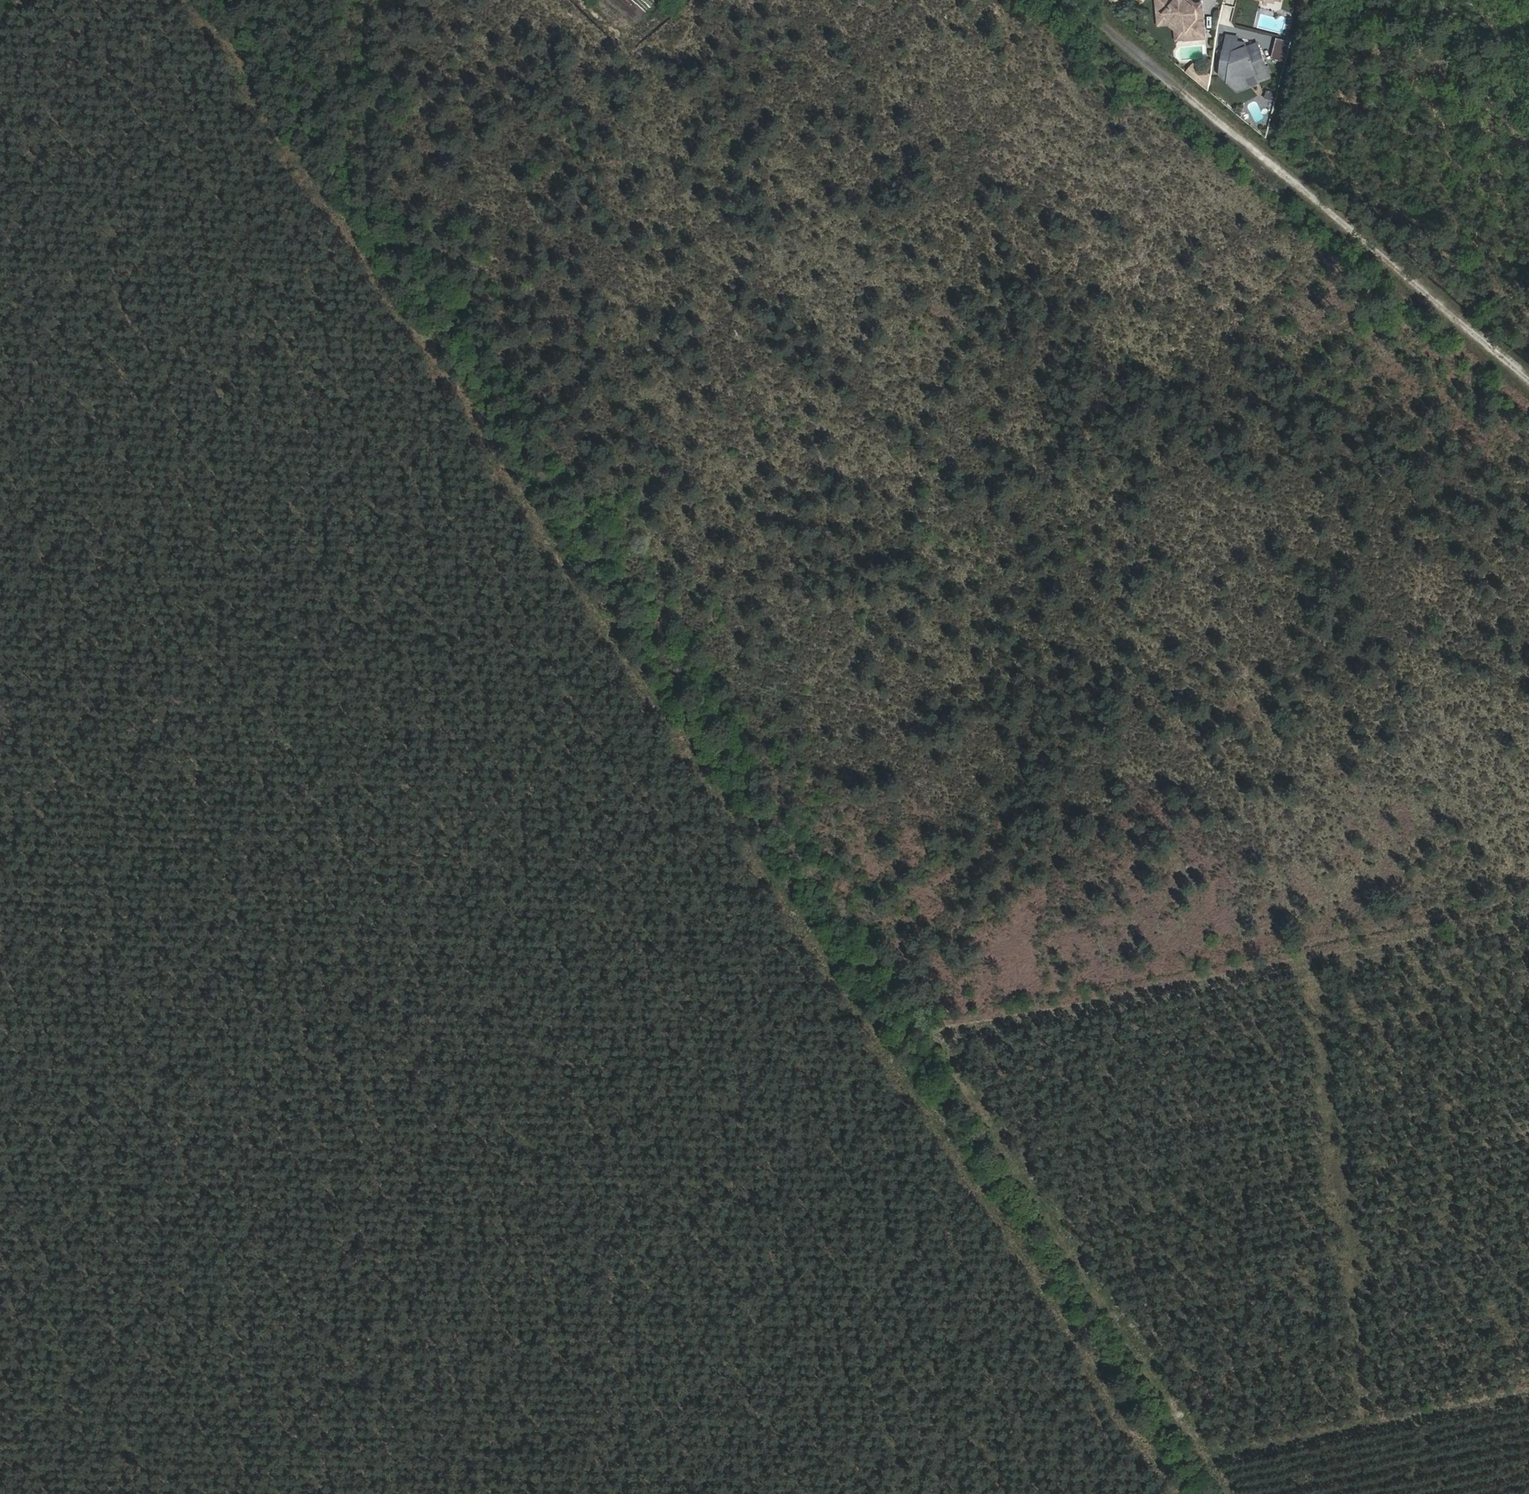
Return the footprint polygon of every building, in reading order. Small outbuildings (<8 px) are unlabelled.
[(1159,16),(1169,16),(1183,29),(1183,40),(1202,39),(1201,17),(1193,17),(1193,11),(1184,3),(1175,3),(1175,0),(1158,0),(1159,16)] [(1175,3),(1184,3),(1193,11),(1193,17),(1201,17),(1200,6),(1193,7),(1187,2),(1187,0),(1175,0),(1175,3)] [(1169,16),(1159,16),(1160,22),(1169,22),(1174,31),(1175,40),(1183,40),(1183,29),(1169,16)] [(1221,75),(1230,83),(1237,78),(1247,81),(1257,77),(1259,82),(1270,77),(1256,46),(1244,48),(1236,48),(1237,43),(1238,38),(1228,36),(1221,75)] [(1278,58),(1287,60),(1290,46),(1282,44),(1278,58)] [(1192,63),(1185,73),(1203,85),(1210,75),(1192,63)] [(1237,78),(1230,83),(1237,90),(1251,89),(1247,81),(1237,78)] [(1274,91),(1268,89),(1266,97),(1272,98),(1274,91)]
